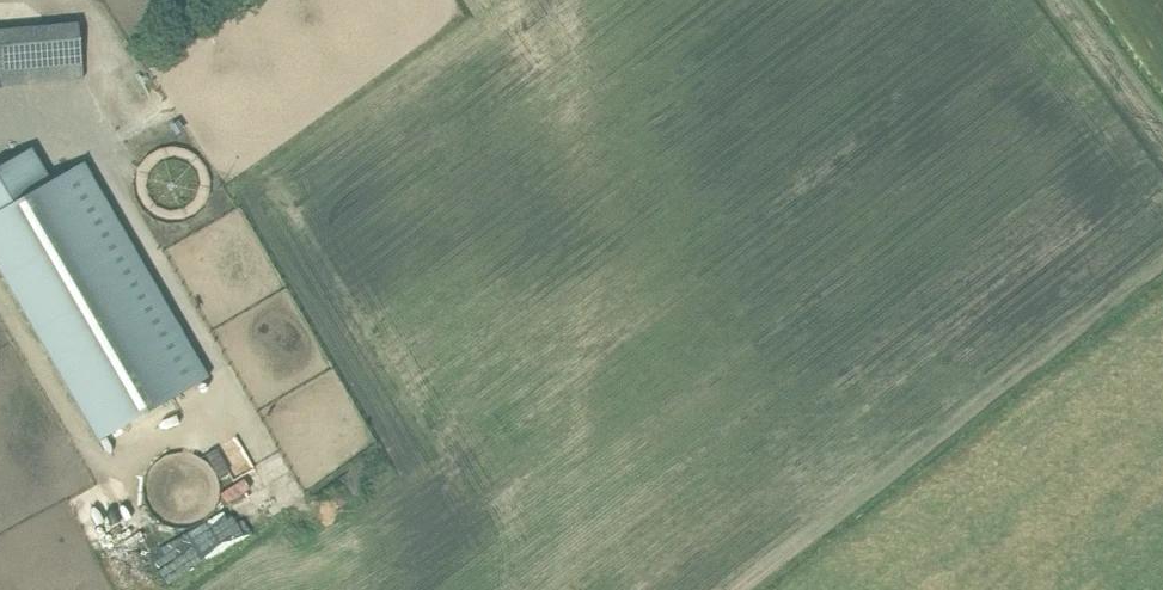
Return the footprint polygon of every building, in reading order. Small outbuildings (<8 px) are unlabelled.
[(77,23),(0,30),(0,87),(82,79),(77,23)] [(235,227),(150,277),(83,162),(50,181),(39,163),(22,173),(13,158),(0,166),(0,271),(98,441),(208,377),(177,323),(201,309),(299,480),(362,443),(279,302),(312,283),(276,221),(243,240),(235,227)]
